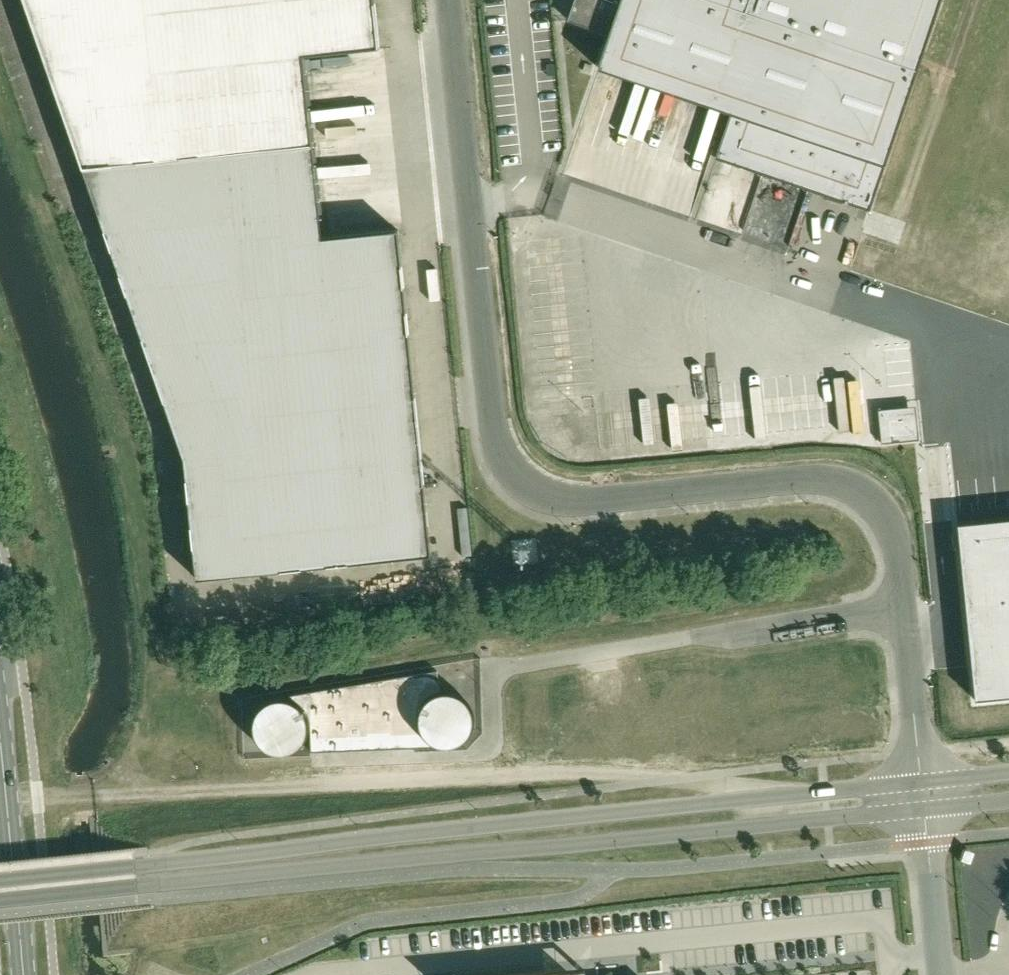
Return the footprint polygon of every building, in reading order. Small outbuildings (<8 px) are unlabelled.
[(375,0),(25,0),(83,168),(313,145),(305,56),(380,49),(375,0)] [(569,20),(611,34),(599,67),(732,112),(716,158),(870,210),(941,0),(576,0),(569,20)] [(313,145),(83,168),(184,458),(197,579),(432,555),(398,230),(323,238),(313,145)] [(654,254),(642,285),(655,290),(668,260),(654,254)] [(684,263),(675,294),(686,297),(695,267),(684,263)] [(760,379),(840,401),(863,318),(783,296),(760,379)] [(544,361),(569,359),(567,345),(543,347),(544,361)] [(881,443),(901,441),(900,435),(913,434),(911,412),(891,414),(891,408),(878,409),(881,443)] [(958,524),(975,700),(1008,696),(1008,518),(958,524)] [(310,724),(310,727),(311,752),(354,750),(353,727),(419,725),(418,722),(418,719),(418,716),(419,713),(420,710),(421,707),(422,705),(424,702),(426,700),(428,698),(430,696),(433,694),(435,693),(438,692),(441,691),(437,670),(289,695),(289,698),(292,699),(295,701),(297,702),(300,704),(302,706),(304,708),(305,711),(307,713),(308,716),(309,719),(310,722),(310,724)] [(419,722),(420,725),(420,727),(421,730),(422,733),(424,735),(426,737),(428,739),(430,741),(432,743),(435,744),(437,745),(440,746),(443,747),(446,747),(449,747),(452,747),(455,746),(458,745),(460,744),(463,742),(465,740),(467,738),(469,736),(471,733),(472,731),(473,728),(474,725),(474,722),(474,719),(474,716),(474,713),(473,710),(472,708),(470,705),(469,703),(467,700),(465,698),(462,697),(460,695),(457,694),(454,693),(451,692),(448,692),(445,692),(442,692),(440,693),(437,694),(434,695),(432,696),(429,698),(427,700),(425,702),(423,705),(422,707),(421,710),(420,713),(419,716),(419,719),(419,722)] [(253,723),(253,726),(253,729),(254,732),(255,735),(256,737),(257,740),(259,742),(260,745),(262,747),(265,748),(267,750),(270,751),(272,752),(275,753),(278,754),(281,754),(284,754),(287,753),(289,752),(292,751),(295,750),(297,748),(299,747),(302,745),(303,742),(305,740),(306,737),(307,735),(308,732),(308,729),(309,726),(308,723),(308,720),(307,717),(306,715),(305,712),(303,710),(302,707),(299,705),(297,704),(295,702),(292,701),(289,700),(287,699),(284,698),(281,698),(278,698),(275,699),(272,700),(270,701),(267,702),(265,704),(262,705),(260,707),(259,710),(257,712),(256,715),(255,717),(254,720),(253,723)] [(369,730),(370,748),(415,746),(415,728),(369,730)]
